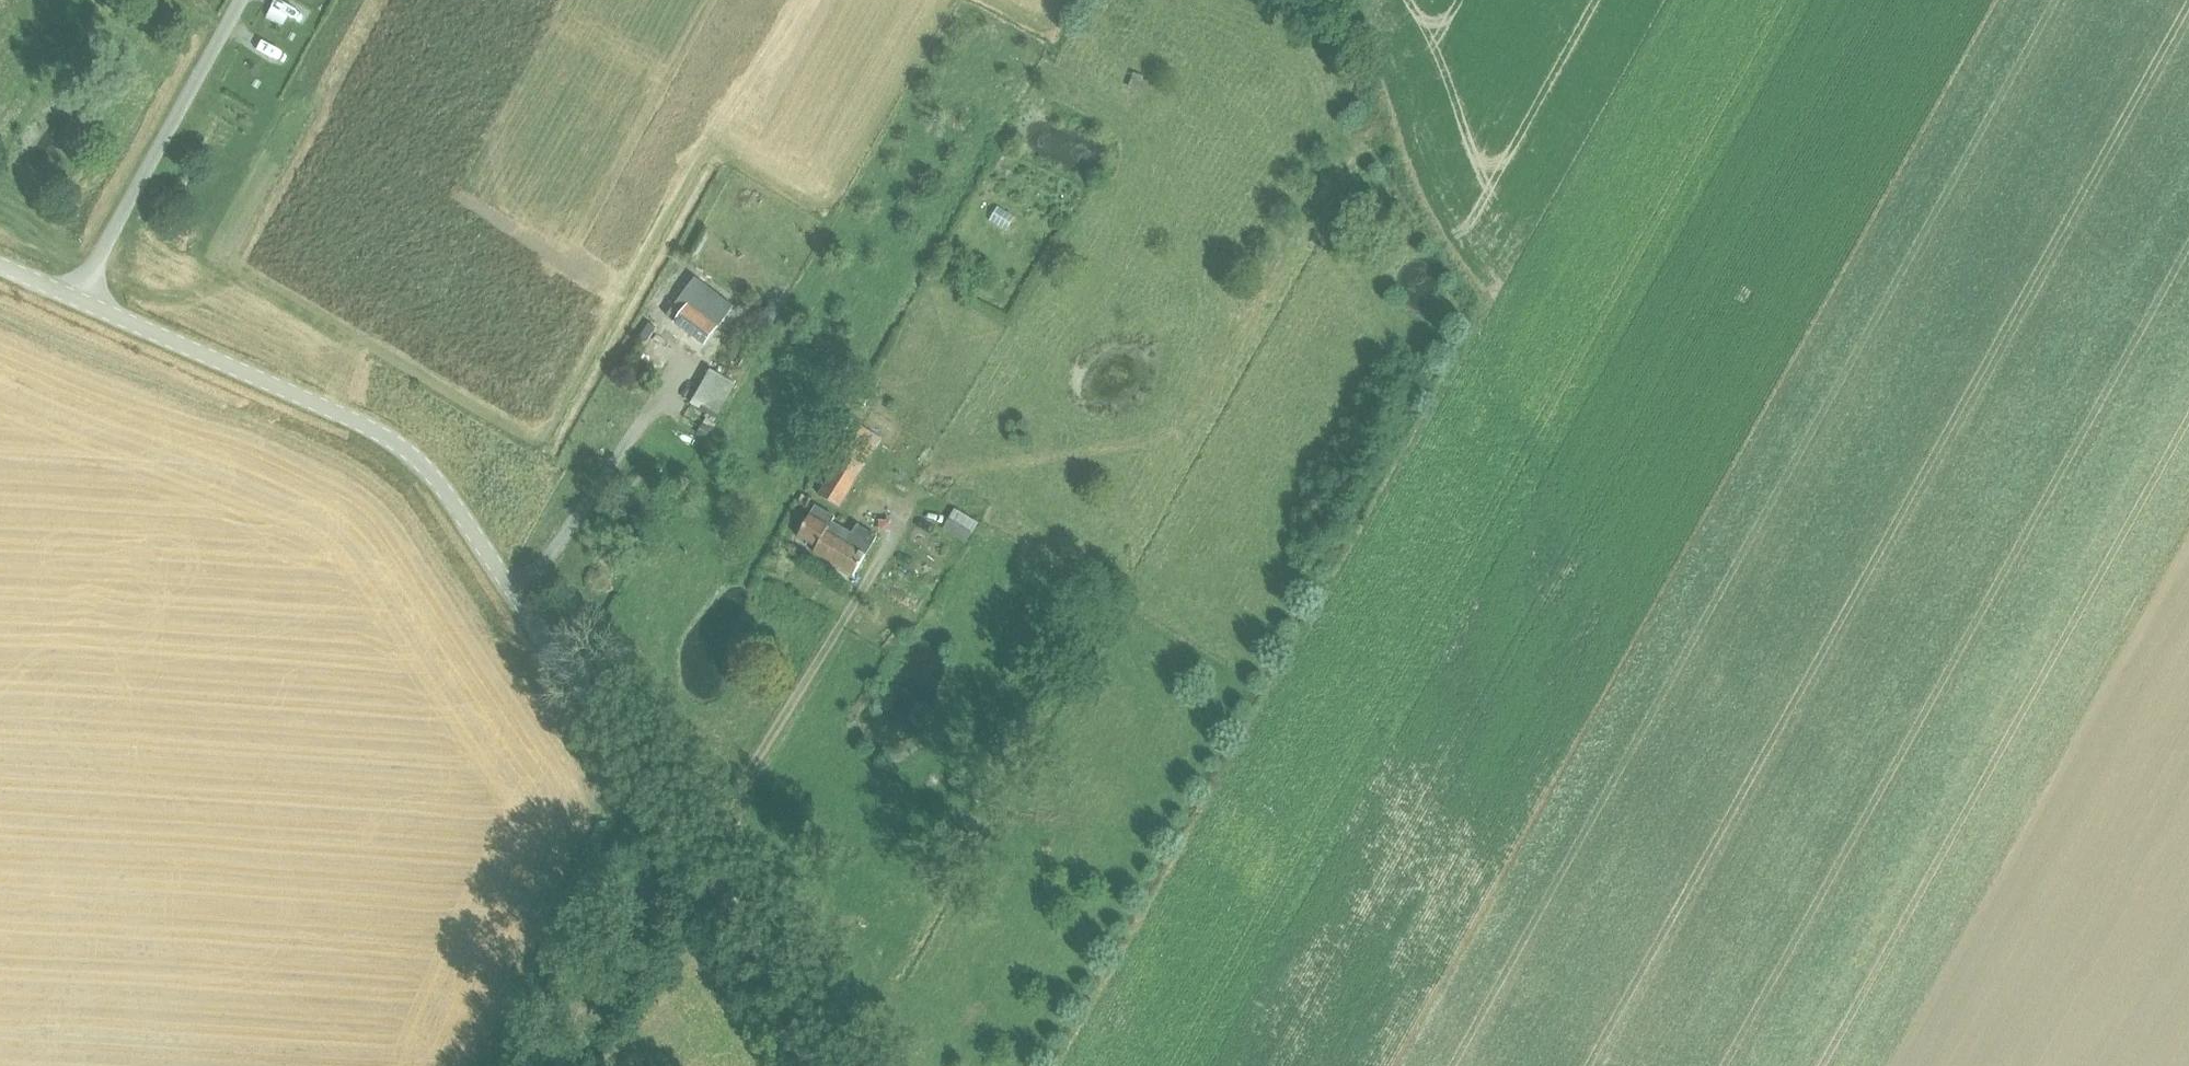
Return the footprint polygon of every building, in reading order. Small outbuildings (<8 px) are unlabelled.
[(673,322),(705,346),(734,305),(723,297),(714,309),(710,307),(703,317),(693,309),(697,303),(683,292),(666,315),(674,321),(673,322)] [(705,367),(677,415),(708,432),(736,384),(705,367)] [(820,498),(841,510),(883,440),(863,428),(820,498)] [(798,536),(817,547),(814,553),(853,576),(871,545),(832,522),(835,517),(815,506),(798,536)] [(965,543),(976,523),(954,511),(943,530),(965,543)]
